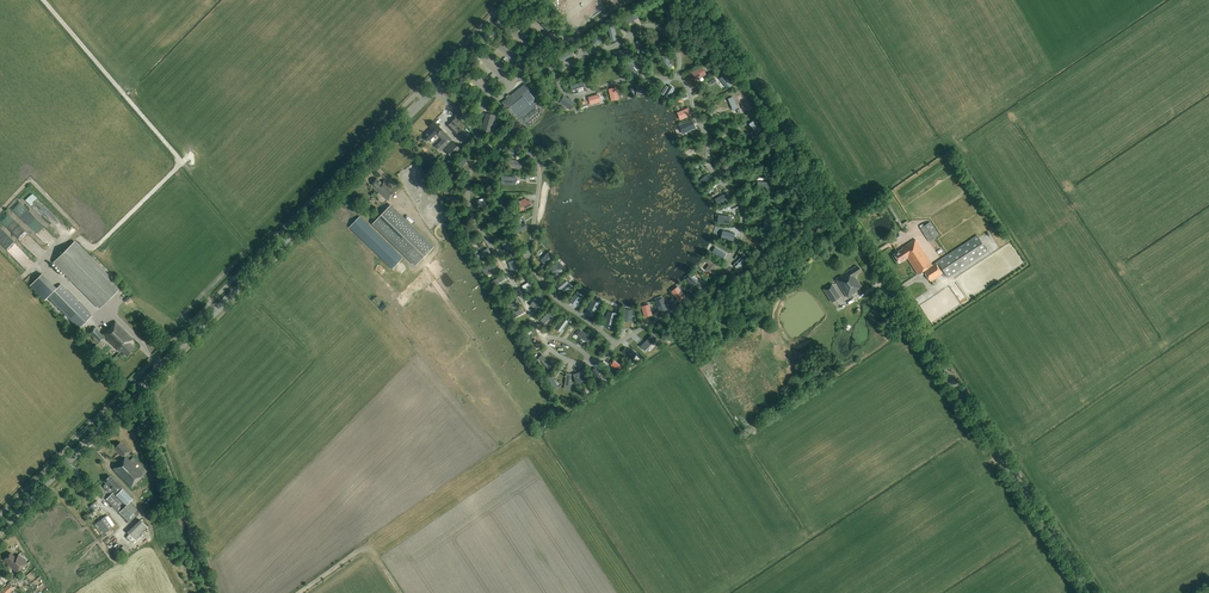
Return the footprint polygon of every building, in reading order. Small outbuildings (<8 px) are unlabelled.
[(636,14),(623,20),(625,25),(638,18),(636,14)] [(601,33),(593,42),(597,45),(605,36),(601,33)] [(641,42),(637,44),(643,54),(647,52),(641,42)] [(569,52),(559,58),(561,62),(571,56),(569,52)] [(673,66),(666,53),(661,56),(668,68),(673,66)] [(637,72),(628,61),(624,64),(633,75),(637,72)] [(706,75),(702,67),(691,73),(695,80),(706,75)] [(719,79),(728,89),(731,86),(723,76),(719,79)] [(585,86),(584,81),(570,86),(572,91),(585,86)] [(644,94),(643,83),(635,84),(636,95),(644,94)] [(536,107),(532,102),(534,100),(534,98),(528,90),(529,89),(525,85),(503,103),(507,109),(517,121),(521,118),(523,120),(528,116),(527,115),(536,107)] [(666,96),(667,93),(672,96),(676,89),(672,86),(670,89),(665,86),(661,93),(666,96)] [(619,99),(617,87),(608,89),(611,101),(619,99)] [(601,102),(599,94),(588,97),(590,105),(601,102)] [(575,103),(564,95),(559,103),(570,110),(575,103)] [(734,97),(729,99),(734,110),(739,109),(734,97)] [(692,115),(688,107),(677,112),(680,120),(692,115)] [(496,126),(493,125),(495,116),(486,113),(482,131),(491,133),(494,134),(496,126)] [(456,135),(464,127),(456,118),(447,126),(456,135)] [(728,118),(714,122),(716,127),(730,123),(728,118)] [(695,128),(692,120),(682,124),(686,132),(695,128)] [(753,120),(749,123),(756,133),(761,131),(753,120)] [(452,140),(447,135),(434,122),(429,126),(433,129),(430,132),(428,131),(426,133),(428,134),(426,136),(430,140),(437,133),(443,139),(435,147),(441,152),(452,140)] [(445,151),(454,160),(456,158),(455,157),(462,150),(454,142),(445,151)] [(464,157),(457,167),(462,170),(468,159),(464,157)] [(498,161),(487,158),(485,166),(496,169),(498,161)] [(523,162),(508,158),(506,167),(521,170),(523,162)] [(739,164),(736,159),(723,165),(726,170),(739,164)] [(714,179),(708,173),(697,182),(703,189),(714,179)] [(516,177),(502,176),(501,184),(516,185),(516,177)] [(382,183),(378,178),(372,184),(387,200),(396,191),(385,180),(382,183)] [(732,199),(727,192),(714,199),(718,207),(732,199)] [(477,200),(477,201),(479,207),(487,205),(485,198),(477,200)] [(18,199),(9,206),(12,210),(21,203),(18,199)] [(518,212),(532,205),(530,200),(515,207),(518,212)] [(433,247),(391,205),(373,223),(416,265),(433,247)] [(485,219),(496,213),(494,209),(483,214),(485,219)] [(731,216),(718,215),(717,223),(729,225),(731,216)] [(349,227),(392,269),(403,258),(360,216),(349,227)] [(924,226),(921,228),(929,241),(938,235),(930,222),(924,226)] [(525,223),(513,230),(516,234),(527,227),(525,223)] [(491,230),(493,235),(504,230),(502,225),(491,230)] [(12,254),(19,246),(0,227),(0,242),(12,254)] [(722,239),(733,242),(735,234),(724,231),(722,239)] [(932,265),(924,271),(931,282),(942,274),(944,276),(945,275),(947,278),(988,252),(977,236),(932,265)] [(932,265),(915,239),(902,248),(902,249),(894,254),(899,263),(907,258),(918,275),(924,271),(932,265)] [(54,262),(100,308),(120,287),(75,241),(54,262)] [(510,241),(502,244),(505,251),(511,249),(509,246),(512,245),(510,241)] [(488,248),(476,256),(479,260),(491,253),(488,248)] [(717,249),(714,254),(723,259),(726,254),(717,249)] [(555,257),(549,251),(540,260),(544,264),(546,266),(555,257)] [(742,257),(734,265),(737,268),(747,259),(746,257),(746,256),(744,255),(742,256),(742,257)] [(717,264),(708,257),(705,261),(709,265),(705,270),(710,274),(717,264)] [(515,260),(508,263),(510,268),(517,265),(515,260)] [(564,266),(557,260),(549,269),(555,275),(564,266)] [(486,276),(499,269),(496,264),(484,271),(486,276)] [(855,277),(857,276),(856,275),(862,271),(859,267),(858,267),(857,266),(836,279),(849,297),(858,291),(857,289),(861,286),(855,277)] [(57,288),(42,273),(30,286),(44,300),(57,288)] [(701,282),(692,273),(686,279),(695,288),(701,282)] [(505,279),(503,275),(491,282),(493,286),(505,279)] [(560,291),(562,289),(565,293),(572,287),(569,283),(566,285),(563,281),(556,286),(560,291)] [(528,282),(528,283),(523,286),(522,286),(526,293),(533,290),(528,282)] [(57,288),(48,297),(79,328),(92,316),(61,284),(57,288)] [(823,290),(832,303),(841,297),(832,284),(823,290)] [(685,296),(678,286),(671,292),(679,301),(685,296)] [(582,298),(575,293),(569,302),(575,307),(582,298)] [(541,294),(529,301),(532,306),(544,298),(541,294)] [(668,310),(663,298),(655,301),(659,313),(668,310)] [(520,304),(517,300),(506,307),(508,311),(520,304)] [(591,303),(586,314),(593,317),(599,306),(591,303)] [(652,315),(649,304),(641,306),(644,317),(652,315)] [(512,319),(524,312),(521,308),(510,315),(512,319)] [(633,310),(624,309),(623,321),(631,323),(633,310)] [(550,310),(538,319),(542,323),(553,314),(550,310)] [(608,315),(605,327),(612,329),(615,317),(608,315)] [(564,318),(556,329),(560,332),(568,321),(564,318)] [(115,322),(103,334),(96,327),(89,334),(98,343),(105,337),(120,352),(121,351),(126,356),(134,347),(130,343),(133,339),(115,322)] [(593,338),(581,330),(581,331),(582,331),(579,335),(584,339),(584,340),(589,343),(593,338)] [(652,335),(640,347),(645,351),(656,339),(652,335)] [(625,348),(622,352),(632,360),(635,356),(625,348)] [(549,362),(542,355),(538,358),(548,369),(548,368),(549,368),(548,368),(551,365),(549,363),(549,362)] [(626,365),(615,358),(611,365),(622,372),(626,365)] [(596,368),(591,370),(598,382),(602,379),(596,368)] [(584,371),(573,374),(576,384),(587,381),(584,371)] [(552,377),(548,380),(555,390),(559,387),(552,377)] [(120,442),(114,448),(124,458),(113,469),(132,488),(144,475),(148,471),(133,457),(130,460),(126,456),(131,451),(126,446),(125,447),(120,442)] [(104,481),(106,483),(103,486),(103,488),(108,493),(110,493),(113,490),(116,493),(121,487),(115,481),(110,475),(104,481)] [(137,510),(130,502),(133,498),(123,488),(116,495),(113,492),(106,499),(119,512),(129,523),(136,516),(134,513),(137,510)] [(115,526),(107,515),(97,523),(105,533),(115,526)] [(140,520),(127,532),(134,539),(147,527),(140,520)] [(15,557),(11,553),(4,560),(17,573),(27,563),(18,554),(15,557)] [(22,592),(23,592),(30,586),(18,574),(1,591),(2,592),(9,592),(15,587),(22,592)]
